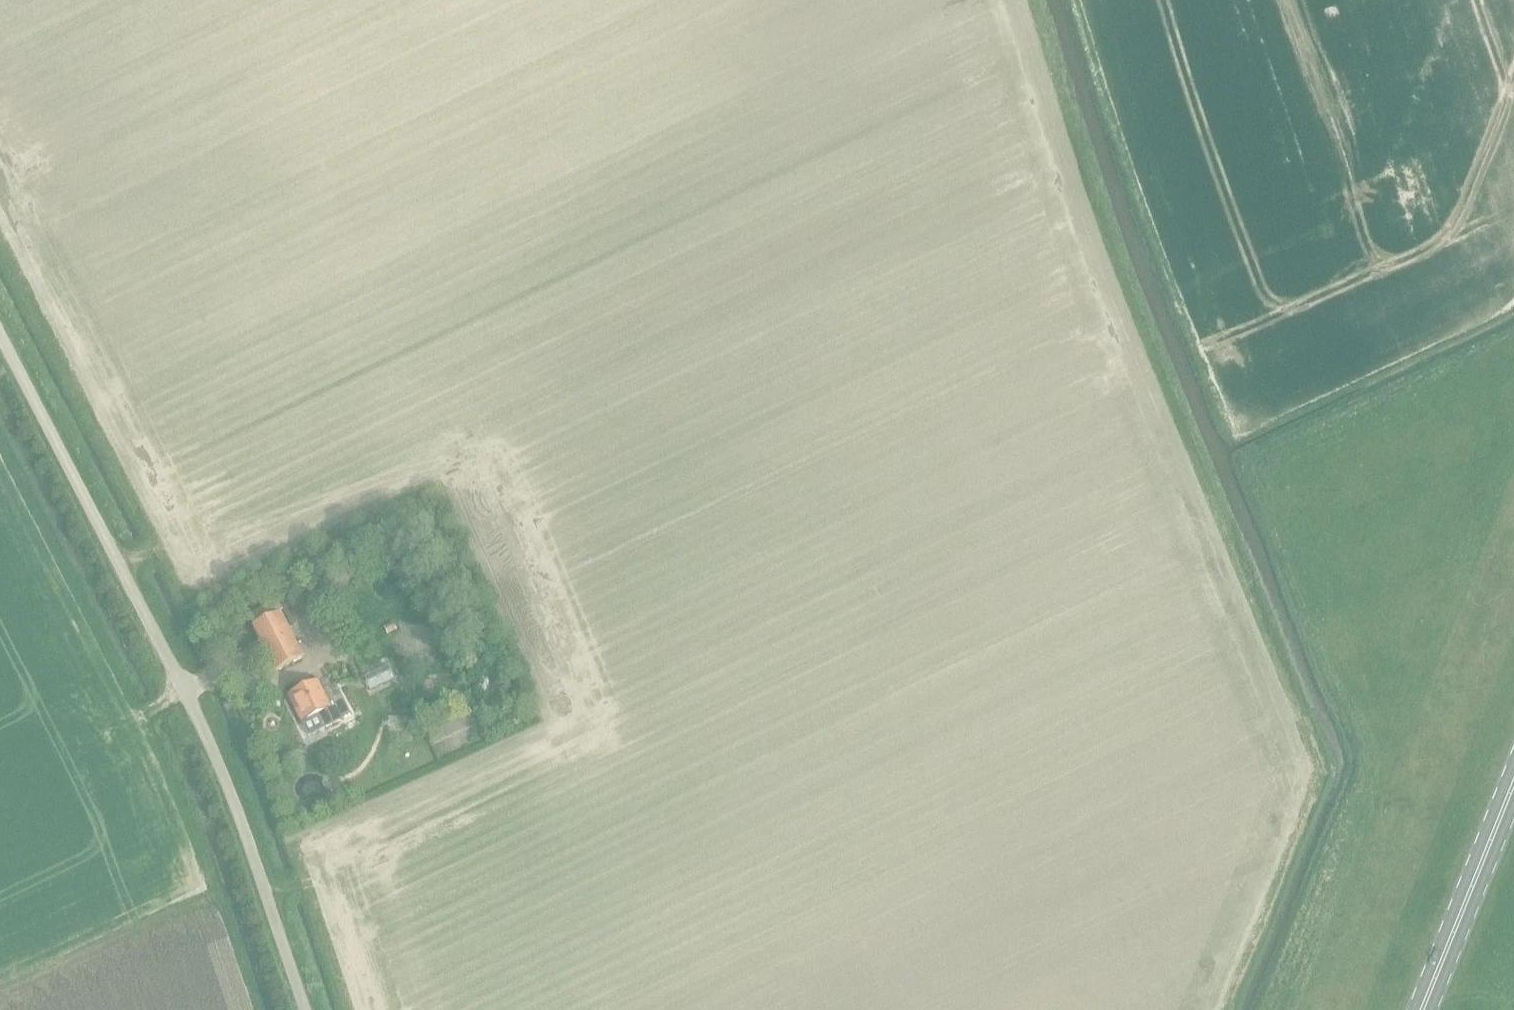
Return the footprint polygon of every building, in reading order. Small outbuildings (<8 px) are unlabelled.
[(253,626),(275,671),(301,658),(279,613),(253,626)] [(337,690),(323,697),(315,683),(289,697),(309,737),(351,716),(337,690)] [(415,718),(403,718),(403,730),(415,730),(415,718)]
